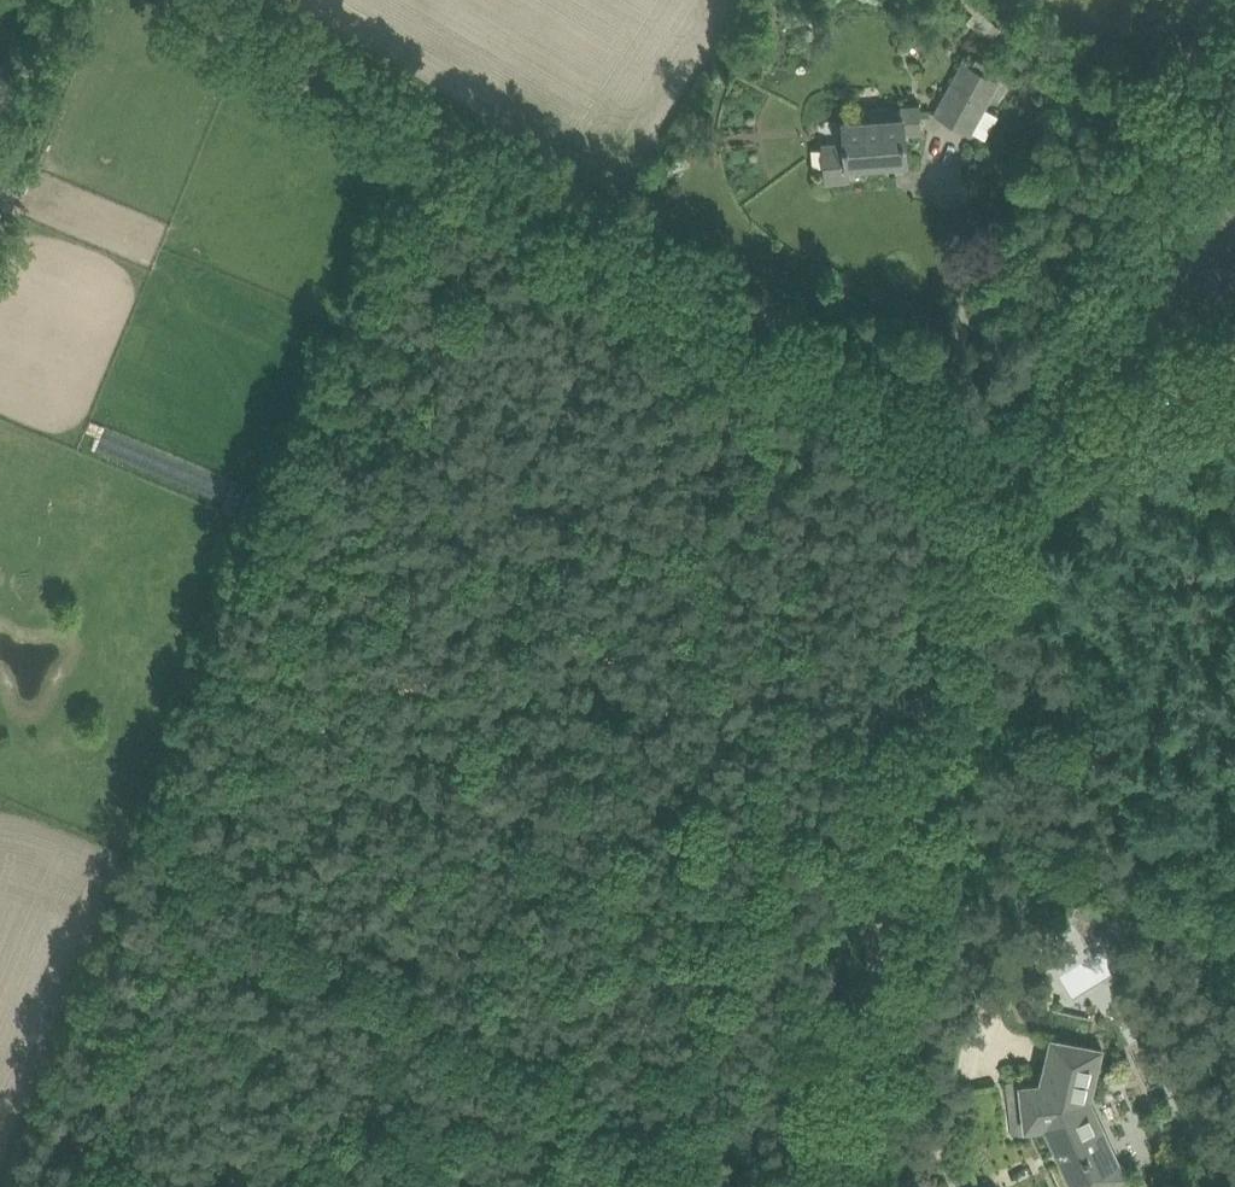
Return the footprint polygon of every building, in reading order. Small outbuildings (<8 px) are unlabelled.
[(974,63),(966,59),(937,112),(971,130),(999,77),(991,72),(995,65),(978,55),(974,63)] [(823,140),(826,180),(852,177),(851,165),(908,160),(906,134),(924,132),(921,102),(864,106),(865,115),(844,117),(846,138),(823,140)] [(1156,1007),(1145,1013),(1152,1027),(1163,1022),(1156,1007)] [(1111,1184),(1109,1180),(1124,1174),(1112,1151),(1113,1151),(1089,1099),(1101,1048),(1077,1042),(1054,1037),(1043,1084),(1023,1086),(1027,1126),(1047,1124),(1076,1186),(1111,1186),(1111,1184)]
